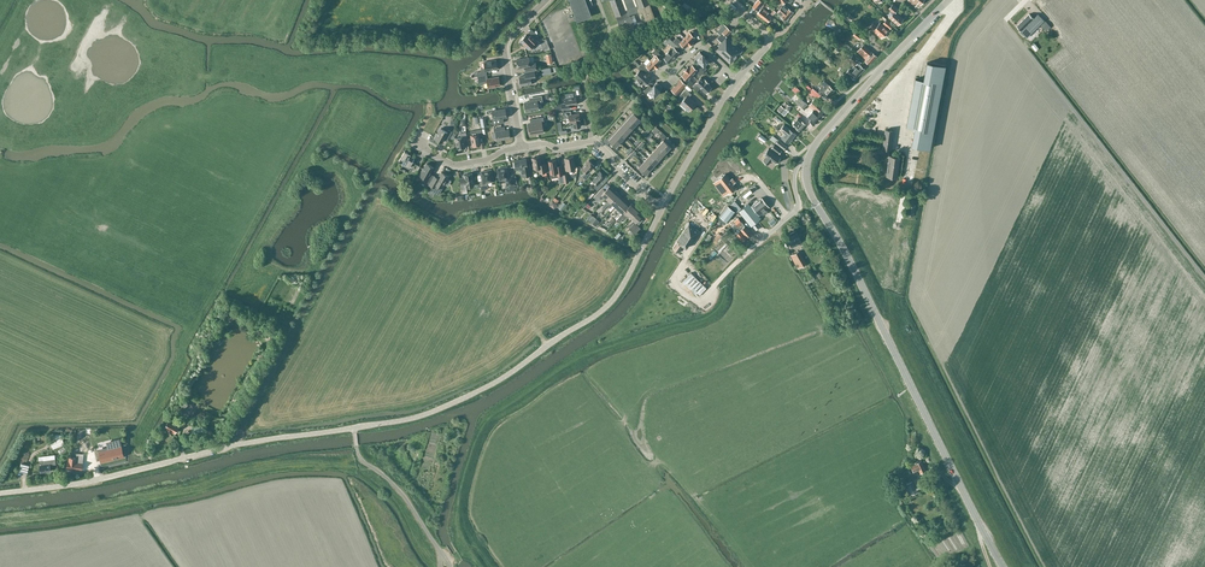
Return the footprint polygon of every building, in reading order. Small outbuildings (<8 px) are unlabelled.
[(592,4),(591,0),(569,0),(577,21),(591,16),(589,9),(588,6),(592,4)] [(649,3),(648,0),(609,0),(620,29),(634,24),(636,29),(646,25),(645,22),(655,19),(649,3)] [(763,2),(760,0),(757,0),(752,6),(756,10),(763,2)] [(897,24),(903,18),(895,11),(898,8),(893,3),(888,8),(893,12),(889,16),(897,24)] [(793,12),(785,5),(783,4),(776,11),(775,12),(774,14),(778,18),(781,15),(786,20),(793,12)] [(771,17),(767,14),(768,12),(764,9),(763,10),(761,9),(757,13),(768,22),(771,17)] [(1029,14),(1017,26),(1021,30),(1020,31),(1023,35),(1024,34),(1027,37),(1044,20),(1037,14),(1033,18),(1029,14)] [(889,29),(893,25),(886,19),(882,23),(889,29)] [(1045,21),(1042,23),(1047,29),(1050,26),(1045,21)] [(870,27),(873,30),(881,37),(888,30),(880,23),(876,26),(873,23),(870,27)] [(715,49),(730,63),(742,51),(726,36),(731,31),(724,24),(717,32),(720,35),(717,38),(721,41),(718,45),(719,46),(715,49)] [(692,34),(695,32),(693,30),(690,33),(689,32),(685,37),(691,43),(693,41),(692,40),(695,37),(692,34)] [(521,40),(519,42),(519,43),(521,44),(522,45),(523,43),(530,50),(539,42),(535,38),(532,35),(531,34),(528,37),(526,34),(520,40),(521,40)] [(691,43),(685,37),(681,41),(677,37),(673,41),(680,48),(683,45),(685,47),(688,44),(689,46),(691,43)] [(677,50),(680,48),(674,42),(671,45),(673,47),(671,49),(670,48),(665,54),(666,55),(664,57),(669,62),(679,52),(677,50)] [(877,56),(871,51),(864,44),(857,51),(866,59),(865,61),(869,65),(875,58),(877,56)] [(658,57),(661,55),(655,49),(652,52),(655,55),(651,60),(658,66),(660,64),(658,63),(661,60),(658,57)] [(704,65),(709,60),(700,51),(694,57),(700,62),(697,64),(703,70),(706,67),(704,65)] [(859,61),(859,60),(852,55),(848,59),(855,65),(856,64),(859,65),(861,62),(859,61)] [(536,62),(530,63),(529,57),(516,59),(518,68),(524,67),(524,71),(537,69),(536,62)] [(486,70),(497,68),(496,60),(484,62),(485,67),(481,68),(482,71),(477,72),(477,76),(487,74),(486,70)] [(645,85),(650,79),(644,73),(646,70),(640,65),(636,60),(633,63),(640,70),(635,75),(638,78),(637,79),(641,83),(642,82),(645,85)] [(656,69),(658,66),(651,60),(646,65),(643,62),(640,65),(646,70),(649,68),(651,70),(654,67),(656,69)] [(927,61),(923,79),(915,78),(906,126),(915,127),(911,145),(929,148),(944,64),(927,61)] [(703,70),(697,64),(695,67),(692,65),(689,68),(688,66),(686,69),(692,75),(696,71),(700,75),(704,71),(703,70)] [(856,79),(865,69),(860,65),(857,68),(854,65),(851,68),(849,67),(846,71),(856,79)] [(535,77),(535,76),(540,75),(539,69),(525,72),(525,75),(519,77),(521,85),(531,83),(531,78),(535,77)] [(689,79),(692,75),(686,69),(684,71),(685,72),(682,75),(685,78),(682,81),(686,84),(689,87),(693,83),(689,79)] [(500,85),(499,76),(488,78),(487,74),(477,76),(471,77),(472,79),(478,78),(479,83),(487,81),(488,87),(500,85)] [(704,78),(703,80),(701,77),(692,86),(697,91),(701,87),(706,93),(711,87),(708,84),(709,83),(704,78)] [(686,84),(682,81),(680,79),(671,89),(677,94),(686,84)] [(828,97),(834,90),(823,80),(821,83),(823,86),(818,93),(812,88),(812,89),(807,85),(805,87),(810,92),(813,94),(813,95),(817,98),(820,95),(821,95),(823,92),(828,97)] [(654,96),(662,87),(657,82),(652,87),(649,85),(644,91),(646,93),(649,91),(654,96)] [(696,104),(689,96),(691,94),(685,89),(679,95),(683,99),(679,103),(689,112),(696,104)] [(566,103),(553,105),(554,111),(569,108),(569,105),(577,103),(576,96),(573,97),(572,95),(572,94),(572,93),(571,93),(570,93),(570,92),(569,92),(568,92),(568,93),(567,93),(566,94),(566,95),(566,96),(566,98),(565,98),(566,103)] [(530,101),(524,102),(525,112),(539,109),(538,108),(542,107),(541,103),(543,102),(541,95),(529,97),(530,101)] [(827,111),(817,102),(814,100),(809,105),(810,106),(814,110),(822,117),(827,111)] [(804,109),(808,105),(805,102),(805,103),(803,101),(800,104),(802,105),(801,106),(804,109)] [(503,117),(507,117),(505,108),(492,111),(493,119),(492,119),(493,124),(504,122),(503,117)] [(637,109),(634,112),(640,118),(643,115),(637,109)] [(814,125),(822,117),(814,110),(808,116),(811,119),(810,121),(814,125)] [(569,122),(573,122),(574,127),(580,126),(579,121),(580,121),(579,113),(571,114),(570,111),(563,112),(564,118),(568,117),(569,122)] [(636,123),(640,119),(632,111),(628,116),(636,123)] [(632,128),(636,123),(628,116),(623,120),(632,128)] [(776,128),(782,120),(777,116),(771,123),(776,128)] [(538,133),(543,132),(541,122),(544,121),(543,117),(530,119),(530,123),(528,124),(529,132),(537,131),(538,133)] [(800,131),(806,124),(798,118),(792,124),(800,131)] [(628,132),(632,128),(623,120),(619,125),(628,132)] [(624,137),(628,132),(619,125),(615,129),(624,137)] [(779,131),(784,134),(782,137),(788,142),(795,133),(784,125),(779,131)] [(510,137),(509,129),(505,130),(504,126),(493,128),(494,132),(495,132),(497,140),(510,137)] [(435,138),(442,142),(444,137),(448,139),(452,131),(448,129),(447,131),(441,128),(435,138)] [(473,145),(480,144),(479,136),(482,136),(481,129),(475,130),(470,131),(471,135),(473,145)] [(619,141),(624,137),(615,129),(611,134),(619,141)] [(890,150),(893,130),(885,129),(882,149),(890,150)] [(457,148),(465,147),(463,139),(467,139),(466,131),(460,133),(460,137),(455,138),(457,148)] [(615,146),(619,141),(611,134),(607,138),(607,139),(610,141),(615,146)] [(777,139),(775,142),(783,149),(786,145),(778,138),(777,139)] [(667,152),(672,147),(663,139),(659,144),(667,152)] [(663,156),(667,152),(659,144),(655,149),(663,156)] [(781,150),(774,144),(771,147),(772,148),(770,149),(769,148),(763,154),(766,156),(763,160),(768,164),(771,160),(775,163),(780,157),(777,154),(778,153),(779,153),(781,150)] [(659,161),(663,156),(655,149),(651,153),(659,161)] [(407,154),(408,152),(404,150),(398,161),(402,163),(402,162),(404,163),(404,164),(409,167),(414,158),(407,154)] [(655,165),(659,161),(651,153),(646,158),(655,165)] [(897,178),(900,157),(889,155),(886,176),(897,178)] [(539,172),(546,171),(545,163),(541,163),(540,156),(531,157),(533,168),(538,167),(539,172)] [(565,170),(575,168),(573,157),(564,158),(566,165),(565,165),(565,170)] [(651,170),(655,165),(646,158),(642,162),(651,170)] [(525,159),(514,160),(516,169),(520,169),(521,176),(527,175),(528,177),(532,176),(530,169),(527,169),(526,164),(525,159)] [(558,175),(562,174),(560,165),(557,165),(556,160),(548,161),(550,173),(551,178),(558,177),(558,175)] [(589,171),(594,165),(588,160),(581,168),(585,171),(581,175),(586,180),(591,173),(589,171)] [(646,175),(651,170),(642,162),(638,167),(646,175)] [(430,173),(433,167),(426,163),(420,175),(424,177),(423,180),(429,183),(434,175),(430,173)] [(509,176),(507,166),(497,168),(498,173),(499,177),(499,180),(505,179),(508,191),(515,190),(514,183),(512,175),(509,176)] [(487,182),(493,181),(491,169),(481,171),(483,181),(479,181),(481,190),(488,188),(487,182)] [(599,182),(605,175),(599,170),(591,179),(595,183),(592,186),(597,190),(602,184),(599,182)] [(431,185),(429,188),(438,194),(449,176),(441,171),(437,177),(434,175),(429,184),(431,185)] [(466,186),(474,185),(471,173),(464,174),(464,177),(459,178),(461,189),(466,188),(466,186)] [(721,183),(717,186),(724,195),(728,192),(728,193),(736,187),(733,183),(735,181),(732,178),(730,180),(725,173),(717,179),(721,183)] [(606,198),(613,189),(609,185),(605,189),(602,187),(596,194),(601,198),(603,195),(606,198)] [(607,205),(618,193),(613,189),(606,198),(609,200),(606,203),(607,205)] [(589,199),(594,194),(591,191),(586,196),(589,199)] [(615,206),(623,198),(618,193),(607,205),(610,208),(613,204),(615,206)] [(766,209),(769,207),(761,197),(752,205),(753,206),(752,206),(748,203),(745,205),(746,206),(739,212),(751,226),(758,221),(761,218),(758,215),(759,214),(760,214),(762,213),(763,214),(765,214),(767,212),(767,210),(766,209)] [(613,217),(609,220),(612,223),(616,220),(630,204),(627,202),(623,198),(615,206),(618,208),(615,211),(617,213),(613,217)] [(735,200),(731,204),(737,211),(741,208),(735,200)] [(639,209),(634,205),(631,202),(630,204),(616,220),(619,222),(623,218),(625,220),(629,215),(631,217),(639,209)] [(908,203),(907,214),(914,216),(916,204),(908,203)] [(728,205),(720,216),(727,221),(735,211),(728,205)] [(636,222),(643,213),(639,209),(631,217),(634,220),(636,222)] [(751,233),(745,225),(738,217),(734,221),(735,223),(737,226),(746,237),(751,233)] [(592,222),(596,226),(600,221),(596,218),(592,222)] [(635,222),(636,222),(634,220),(629,225),(631,226),(629,229),(632,231),(638,225),(635,222)] [(690,222),(673,247),(680,252),(685,244),(688,246),(693,240),(696,242),(703,231),(690,222)] [(746,237),(737,226),(735,223),(732,226),(737,232),(735,233),(742,241),(746,237)] [(801,243),(799,238),(796,231),(787,235),(789,238),(786,240),(788,245),(790,244),(792,248),(801,243)] [(723,241),(716,248),(719,252),(727,244),(723,241)] [(791,255),(798,268),(806,264),(799,251),(791,255)] [(691,272),(682,281),(698,296),(706,287),(691,272)] [(223,311),(227,320),(235,317),(231,308),(223,311)] [(190,413),(190,406),(192,406),(192,402),(184,403),(184,407),(181,407),(181,411),(179,411),(180,418),(186,420),(187,418),(188,418),(188,413),(190,413)] [(175,432),(179,425),(169,419),(164,427),(168,429),(171,431),(171,430),(175,432)] [(204,434),(203,429),(202,424),(191,425),(192,430),(193,434),(195,434),(195,435),(204,434)] [(62,438),(51,443),(53,448),(64,444),(62,438)] [(112,448),(100,451),(102,461),(123,455),(119,439),(118,439),(119,441),(110,443),(112,448)] [(82,462),(82,458),(75,457),(70,457),(69,461),(68,461),(67,468),(82,469),(83,462),(82,462)] [(50,471),(50,465),(56,464),(55,459),(43,461),(43,460),(39,461),(40,465),(41,472),(50,471)] [(920,473),(926,471),(921,460),(915,463),(916,464),(911,467),(914,472),(919,470),(920,473)] [(30,465),(22,462),(19,471),(27,473),(30,465)] [(917,492),(915,488),(912,481),(906,484),(912,495),(917,492)]
